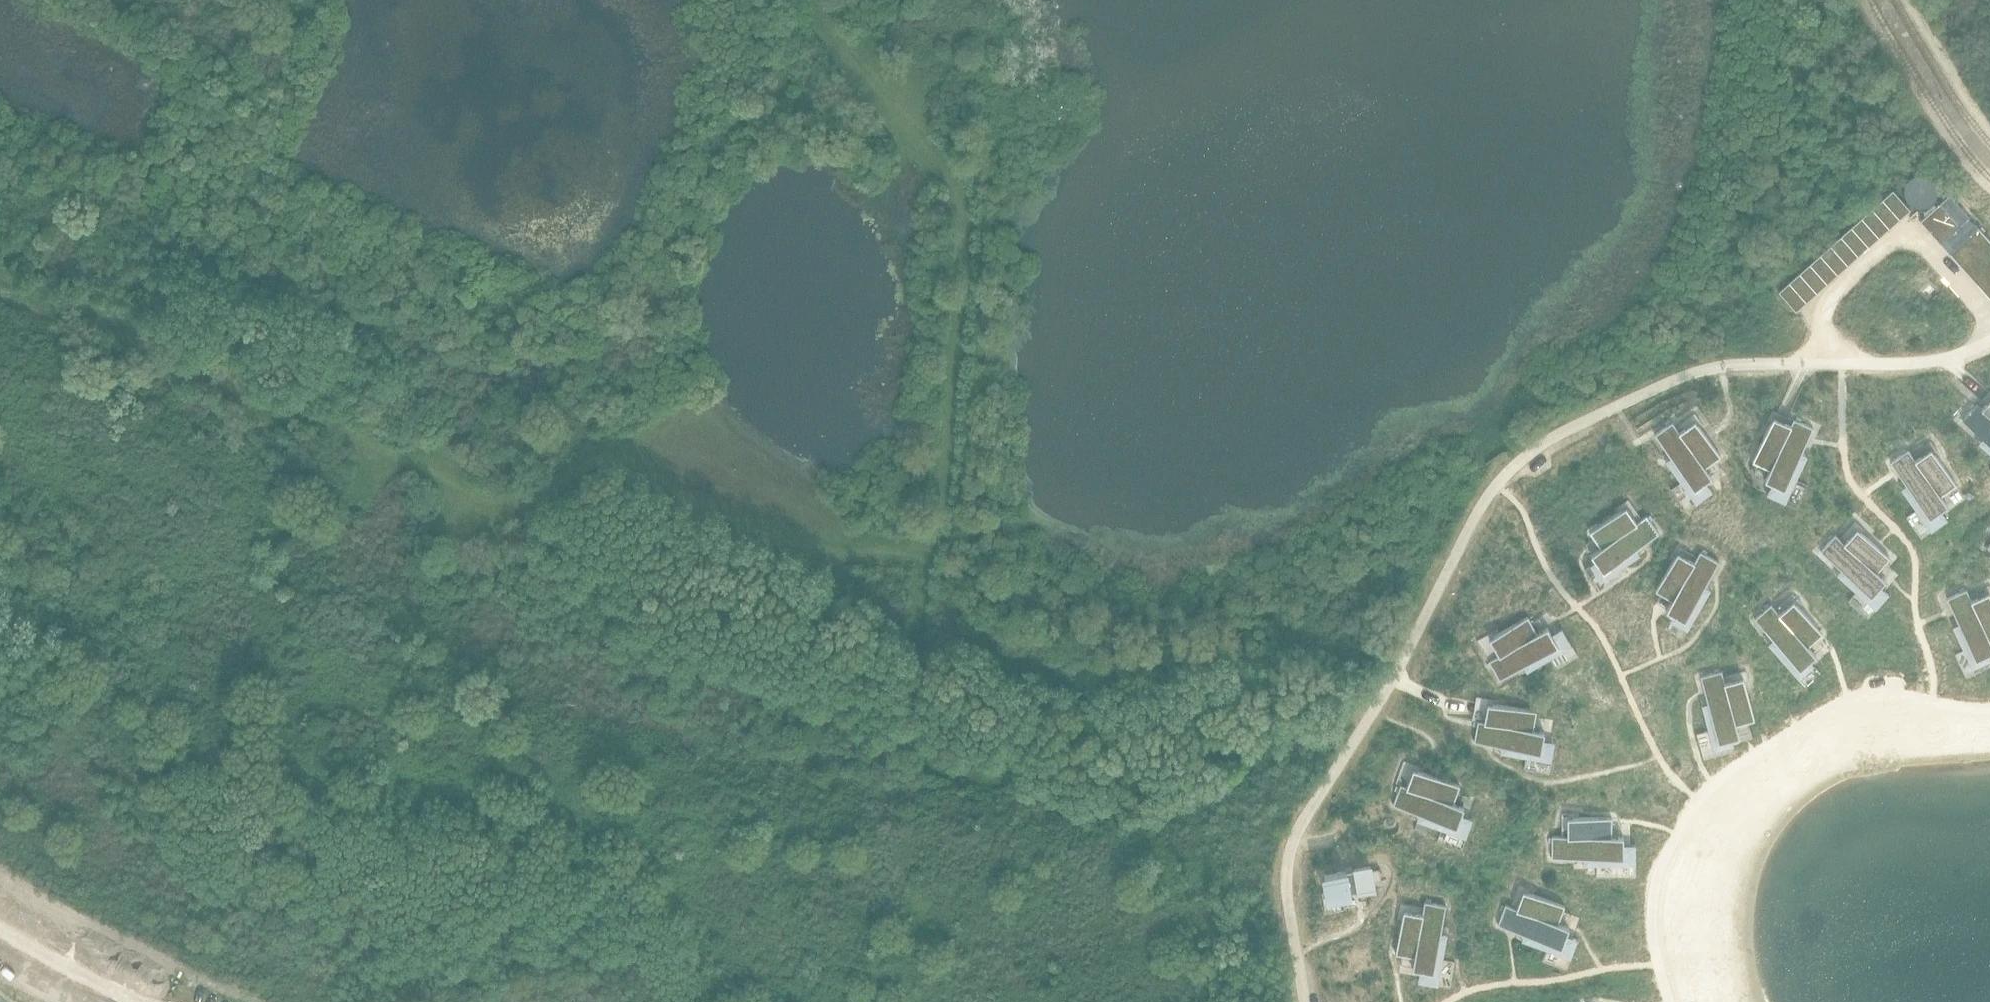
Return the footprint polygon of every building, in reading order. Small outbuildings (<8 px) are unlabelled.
[(1892,189),(1881,198),(1899,218),(1910,209),(1892,189)] [(1949,193),(1919,220),(1929,231),(1959,204),(1949,193)] [(1881,198),(1871,207),(1889,227),(1899,218),(1881,198)] [(1959,204),(1929,231),(1939,242),(1969,215),(1959,204)] [(1871,207),(1861,217),(1878,236),(1889,227),(1871,207)] [(1861,217),(1850,226),(1868,246),(1878,236),(1861,217)] [(1953,246),(1989,287),(1989,239),(1977,225),(1953,246)] [(1850,226),(1840,235),(1858,255),(1868,246),(1850,226)] [(1840,235),(1830,244),(1847,264),(1858,255),(1840,235)] [(1830,244),(1819,253),(1837,273),(1847,264),(1830,244)] [(1819,253),(1809,263),(1827,282),(1837,273),(1819,253)] [(1809,263),(1799,272),(1817,292),(1827,282),(1809,263)] [(1799,272),(1789,281),(1806,301),(1817,292),(1799,272)] [(1789,281),(1778,290),(1796,310),(1806,301),(1789,281)] [(1981,407),(1989,415),(1989,397),(1981,407)] [(1962,419),(1989,444),(1989,415),(1981,407),(1976,402),(1962,419)] [(1769,469),(1764,479),(1772,483),(1776,475),(1788,481),(1813,427),(1793,418),(1788,428),(1769,469)] [(1694,419),(1679,430),(1705,467),(1720,455),(1694,419)] [(1771,420),(1752,461),(1769,469),(1788,428),(1771,420)] [(1672,421),(1654,434),(1689,482),(1700,474),(1705,481),(1711,476),(1705,467),(1679,430),(1672,421)] [(1930,448),(1915,459),(1940,495),(1956,484),(1930,448)] [(1908,449),(1890,461),(1906,484),(1924,510),(1935,502),(1940,509),(1947,504),(1940,495),(1915,459),(1908,449)] [(1625,506),(1589,531),(1600,547),(1636,521),(1625,506)] [(1600,547),(1590,554),(1595,561),(1602,556),(1610,567),(1659,533),(1646,515),(1636,522),(1600,547)] [(1856,527),(1844,542),(1876,571),(1889,557),(1856,527)] [(1835,534),(1820,550),(1864,590),(1873,580),(1879,585),(1885,579),(1876,571),(1844,542),(1843,542),(1835,534)] [(1672,600),(1666,610),(1672,613),(1677,607),(1689,613),(1719,562),(1700,551),(1694,561),(1672,600)] [(1677,552),(1655,590),(1672,600),(1694,561),(1677,552)] [(1946,598),(1971,651),(1983,646),(1987,653),(1989,652),(1989,640),(1989,639),(1971,599),(1966,588),(1946,598)] [(1971,599),(1989,639),(1989,595),(1988,591),(1971,599)] [(1793,600),(1778,612),(1808,646),(1822,633),(1793,600)] [(1770,603),(1754,618),(1793,662),(1803,654),(1809,660),(1815,654),(1808,646),(1778,612),(1770,603)] [(1528,615),(1489,638),(1498,654),(1537,632),(1528,615)] [(1498,654),(1488,660),(1499,679),(1551,649),(1544,638),(1551,633),(1547,626),(1537,632),(1498,654)] [(1721,670),(1701,676),(1716,733),(1728,730),(1731,738),(1739,736),(1736,724),(1724,681),(1721,670)] [(1743,677),(1724,681),(1736,724),(1754,719),(1743,677)] [(1487,702),(1484,720),(1533,729),(1536,710),(1487,702)] [(1477,719),(1474,741),(1532,751),(1534,738),(1543,739),(1544,731),(1533,729),(1484,720),(1477,719)] [(1413,768),(1406,785),(1453,803),(1459,785),(1413,768)] [(1400,783),(1393,804),(1448,824),(1453,812),(1461,814),(1464,807),(1453,803),(1406,785),(1400,783)] [(1612,817),(1567,817),(1567,836),(1612,836),(1612,817)] [(1567,836),(1551,836),(1551,857),(1615,857),(1615,844),(1623,844),(1623,836),(1612,836),(1567,836)] [(1370,865),(1324,873),(1328,895),(1350,891),(1349,889),(1358,887),(1359,890),(1374,887),(1370,865)] [(1523,889),(1516,907),(1558,922),(1564,905),(1523,889)] [(1414,956),(1412,968),(1420,969),(1422,961),(1435,963),(1446,905),(1424,901),(1422,913),(1414,956)] [(1505,903),(1497,924),(1553,944),(1558,932),(1566,934),(1569,926),(1558,922),(1516,907),(1505,903)] [(1403,909),(1395,953),(1414,956),(1422,913),(1403,909)]
